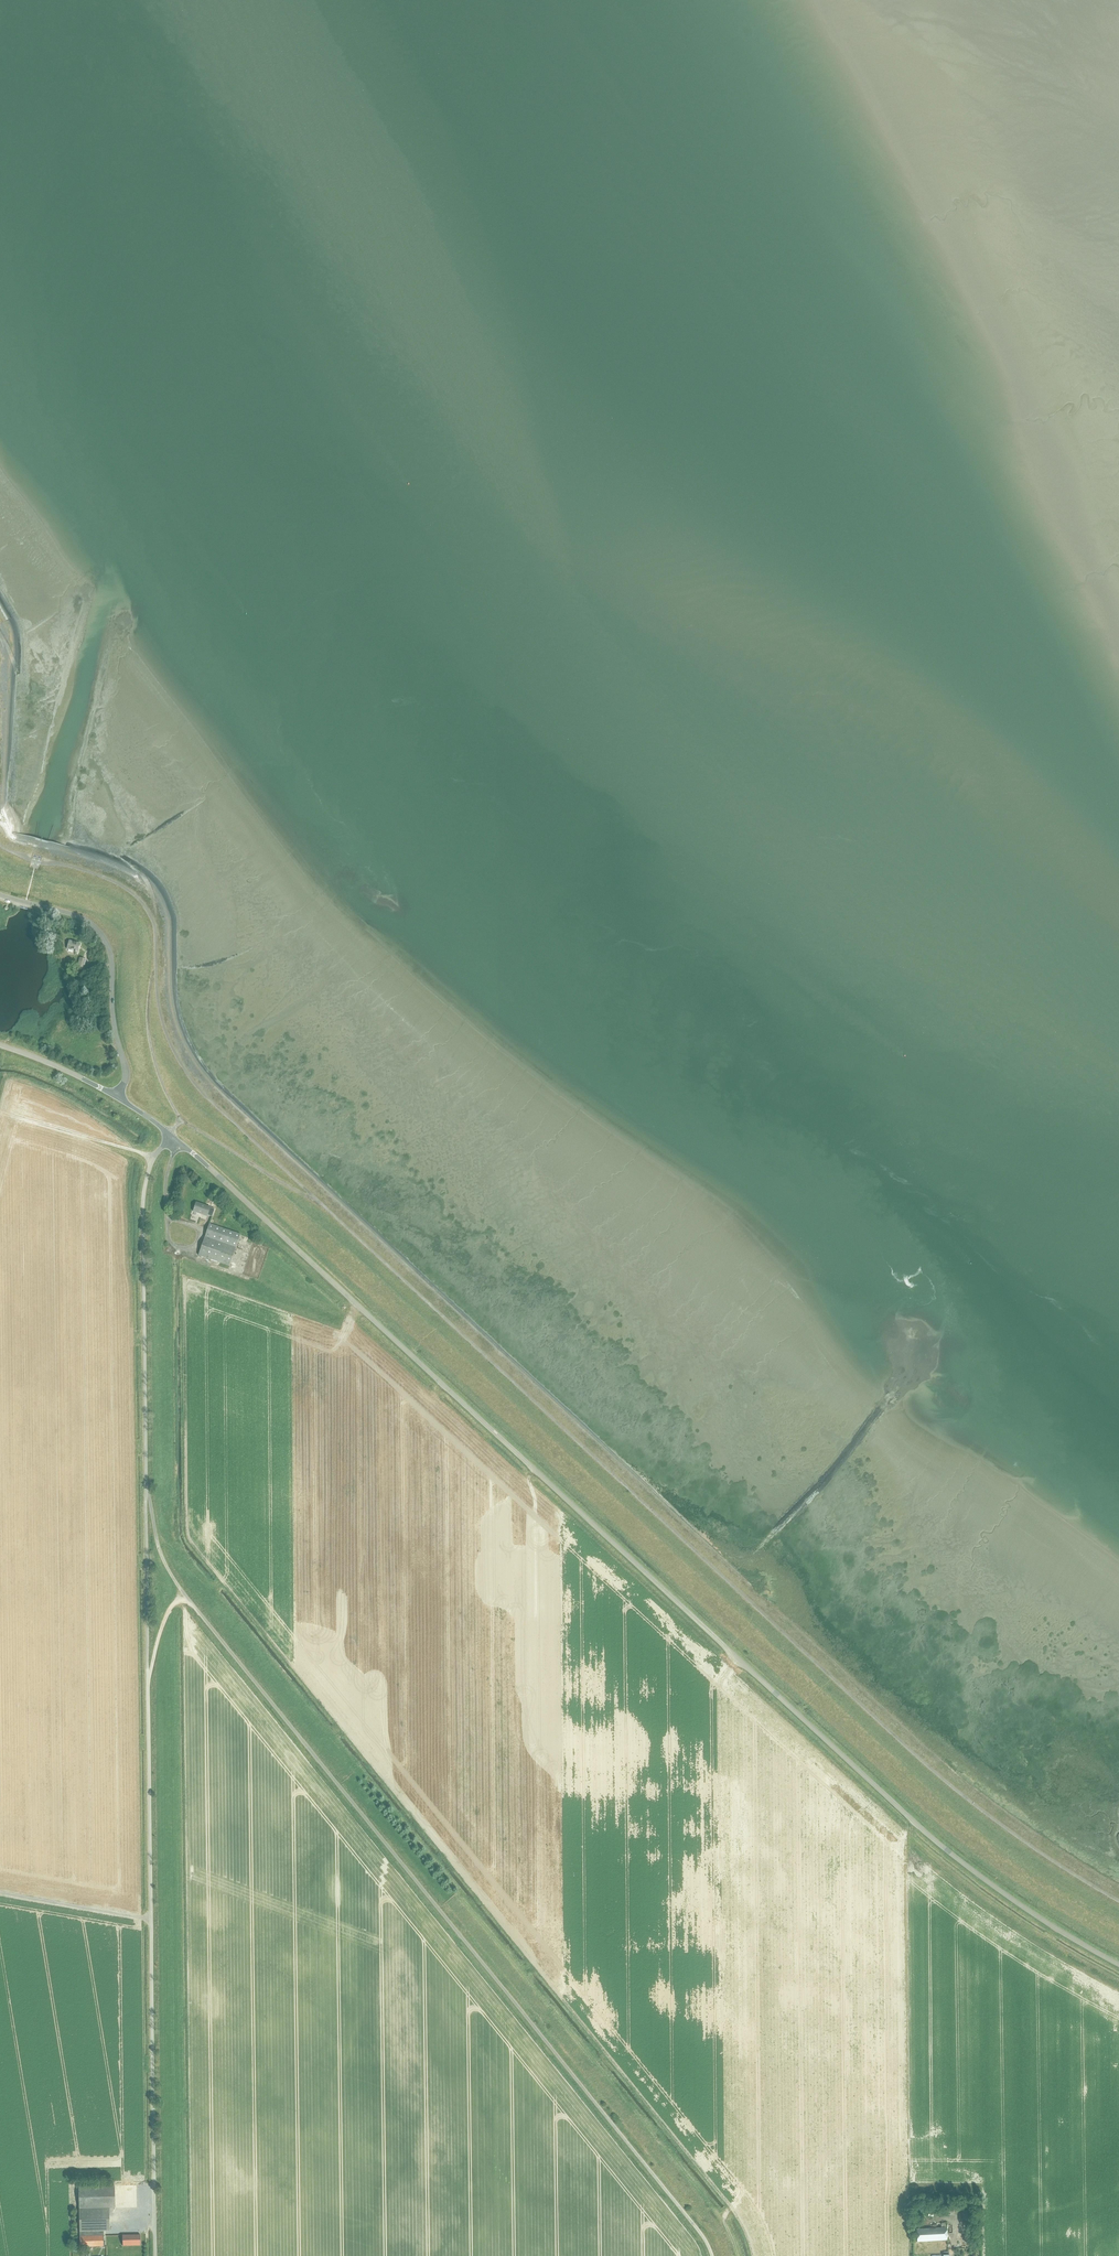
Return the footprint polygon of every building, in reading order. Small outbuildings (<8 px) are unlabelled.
[(78,952),(80,943),(69,941),(67,949),(78,952)] [(83,971),(86,960),(80,958),(77,969),(83,971)] [(207,1215),(211,1217),(214,1209),(210,1208),(210,1207),(196,1203),(193,1211),(207,1216),(207,1215)] [(198,1255),(230,1266),(240,1235),(209,1224),(198,1255)] [(110,2231),(109,2208),(115,2208),(114,2186),(79,2187),(79,2209),(80,2236),(80,2246),(104,2246),(103,2235),(104,2235),(104,2231),(110,2231)] [(942,2223),(942,2228),(916,2229),(917,2242),(948,2240),(947,2228),(947,2223),(942,2223)] [(123,2245),(141,2245),(140,2235),(122,2235),(123,2245)]
